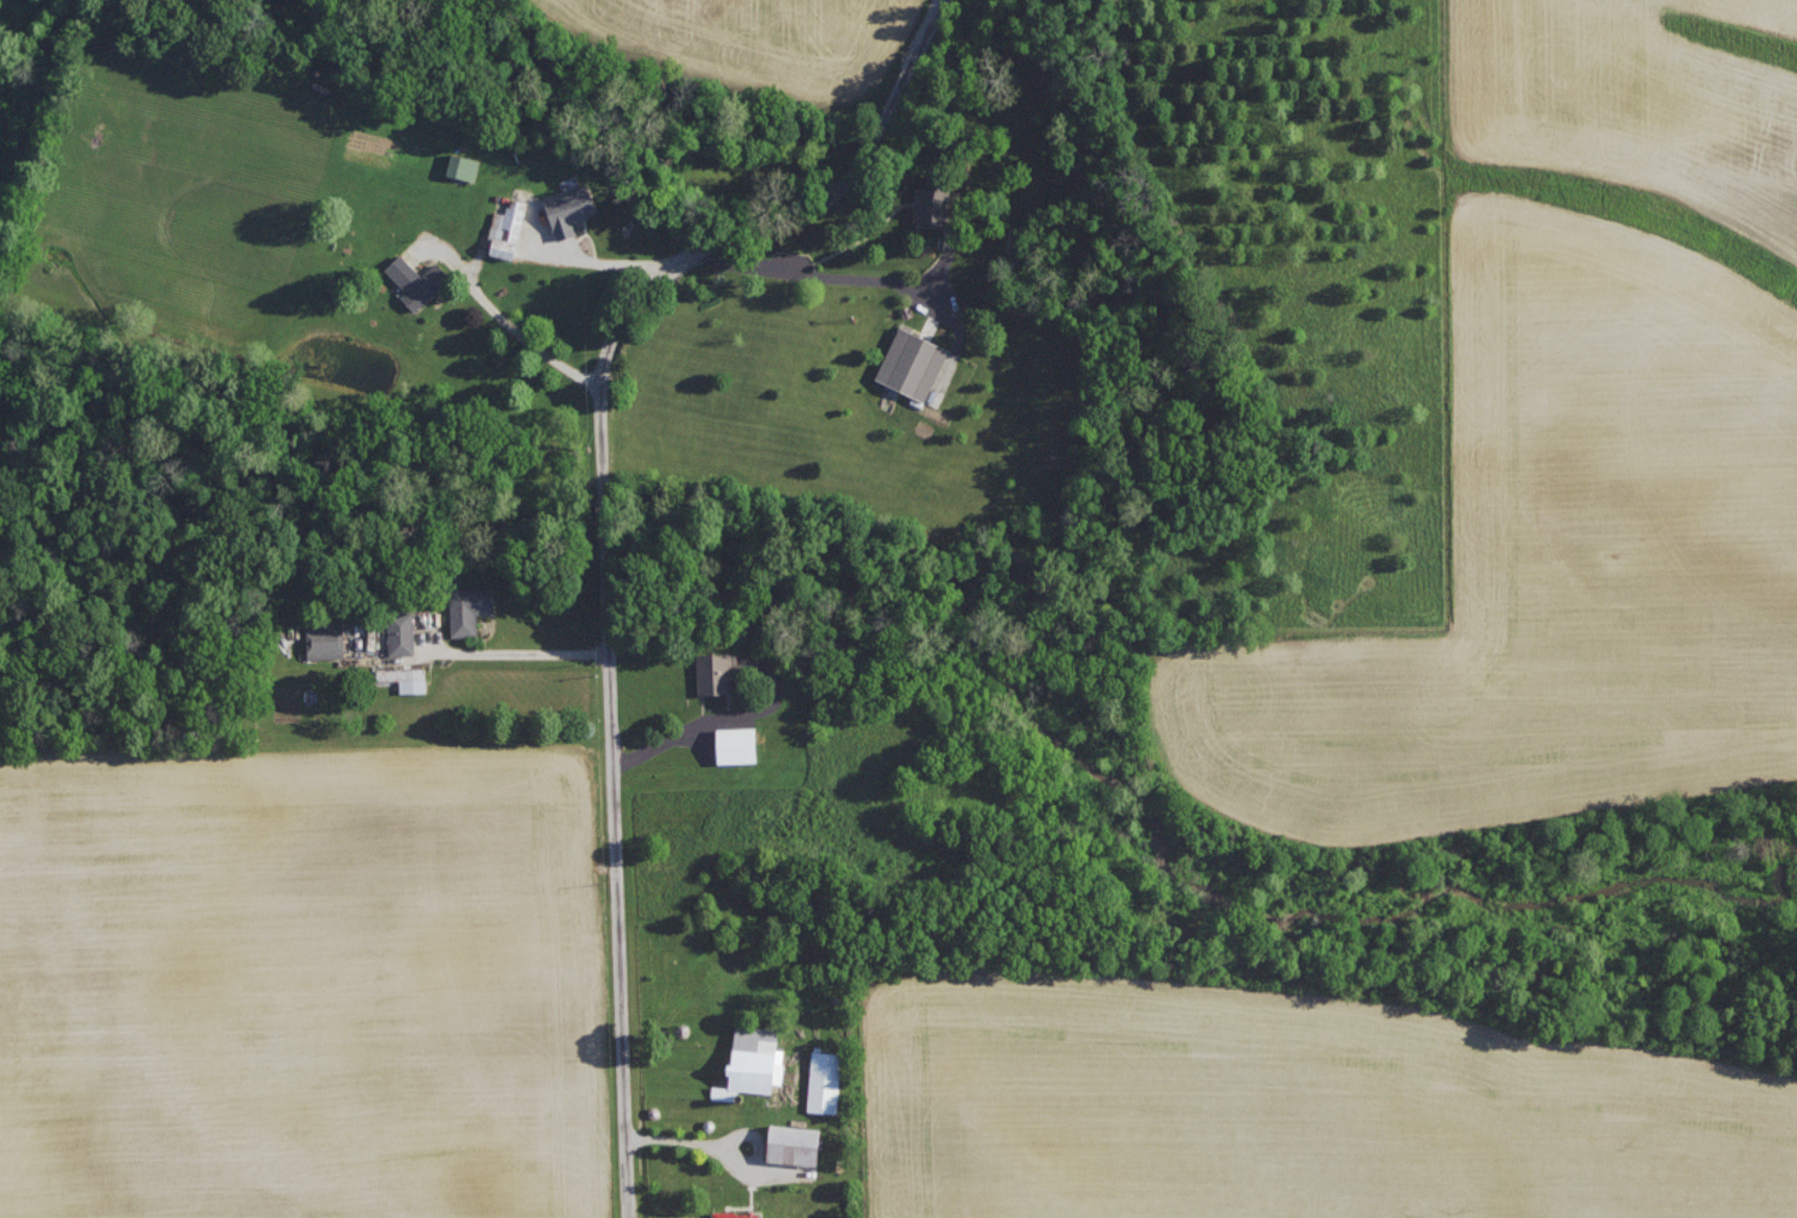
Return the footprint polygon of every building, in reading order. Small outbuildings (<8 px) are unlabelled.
[(447,174),(475,181),(481,160),(453,152),(447,174)] [(914,222),(948,225),(953,176),(929,174),(927,187),(918,186),(914,222)] [(578,235),(574,220),(598,214),(591,185),(546,195),(556,240),(578,235)] [(527,202),(511,198),(508,213),(495,211),(490,237),(493,237),(490,254),(516,259),(527,202)] [(386,269),(407,291),(402,296),(415,310),(452,276),(438,261),(422,276),(402,254),(386,269)] [(877,379),(927,401),(951,349),(900,326),(877,379)] [(452,636),(478,636),(478,614),(495,614),(494,587),(450,588),(452,636)] [(414,611),(388,611),(390,655),(415,654),(414,611)] [(345,657),(344,623),(307,624),(308,658),(345,657)] [(733,653),(698,654),(699,694),(734,693),(733,653)] [(401,693),(428,692),(427,668),(378,669),(378,680),(401,679),(401,693)] [(718,728),(719,764),(758,762),(758,727),(718,728)] [(774,1094),(776,1074),(783,1074),(786,1049),(778,1048),(780,1029),(736,1025),(730,1090),(774,1094)] [(809,1112),(839,1113),(842,1052),(812,1051),(809,1112)] [(818,1166),(822,1129),(772,1124),(768,1161),(818,1166)]
